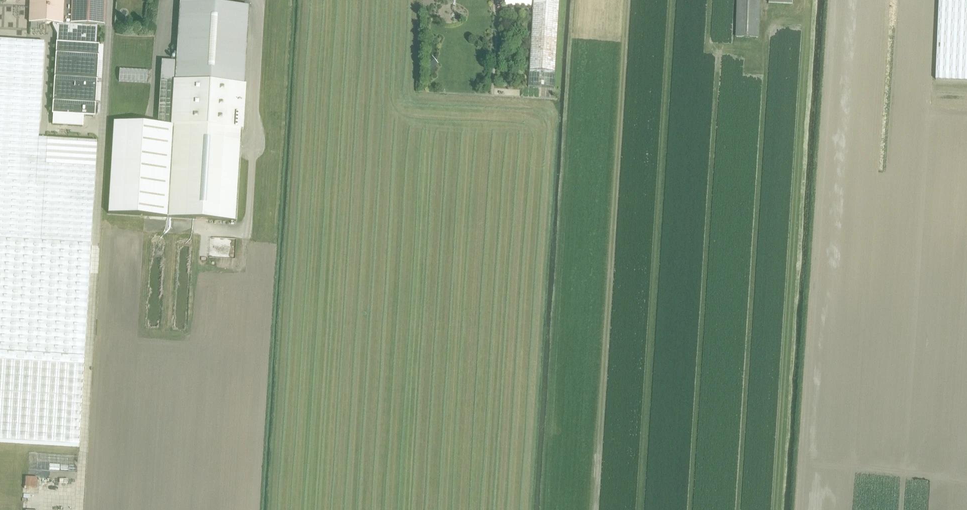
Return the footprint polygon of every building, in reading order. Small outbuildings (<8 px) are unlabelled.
[(31,1),(30,23),(53,24),(53,27),(57,36),(52,115),(53,115),(53,125),(83,127),(84,117),(95,117),(99,46),(97,46),(98,26),(105,27),(106,0),(15,0),(31,1)] [(529,87),(555,88),(560,0),(534,0),(534,3),(529,87)] [(759,38),(760,0),(738,0),(736,37),(759,38)] [(966,81),(966,0),(939,0),(936,80),(966,81)] [(114,122),(109,214),(236,222),(242,130),(243,130),(246,85),(245,85),(249,7),(179,3),(176,62),(162,61),(158,125),(114,122)] [(84,356),(97,141),(39,138),(44,42),(0,39),(0,352),(84,356)] [(79,446),(84,356),(0,352),(0,442),(79,446)]
